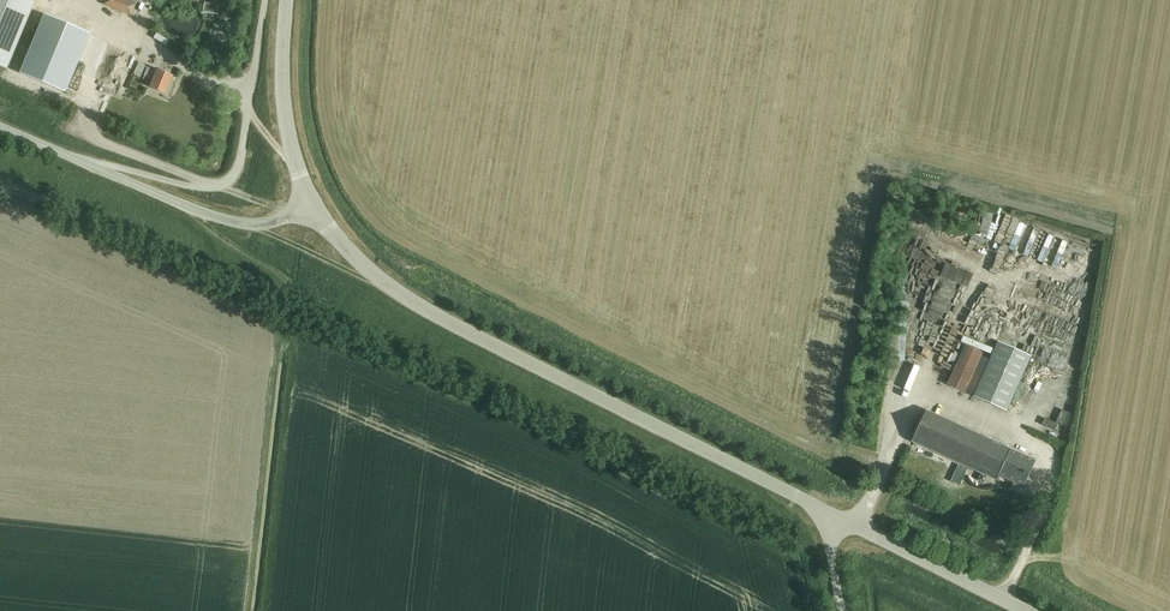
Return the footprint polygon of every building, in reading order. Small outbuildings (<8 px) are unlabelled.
[(9,66),(36,0),(0,0),(0,62),(9,66)] [(106,1),(104,5),(132,16),(138,0),(103,0),(106,1)] [(205,2),(204,12),(215,14),(218,14),(220,4),(217,4),(205,2)] [(45,16),(23,72),(68,90),(90,34),(45,16)] [(141,77),(146,65),(139,62),(134,74),(141,77)] [(166,94),(173,77),(158,70),(157,72),(148,68),(143,79),(147,80),(149,77),(154,79),(151,87),(166,94)] [(987,238),(992,214),(977,211),(972,235),(987,238)] [(947,385),(974,397),(1007,411),(1031,357),(998,342),(990,360),(981,356),(982,353),(965,345),(947,385)] [(1048,399),(1036,426),(1042,429),(1054,402),(1048,399)] [(911,441),(982,474),(996,480),(999,475),(1023,486),(1035,461),(926,410),(911,441)]
